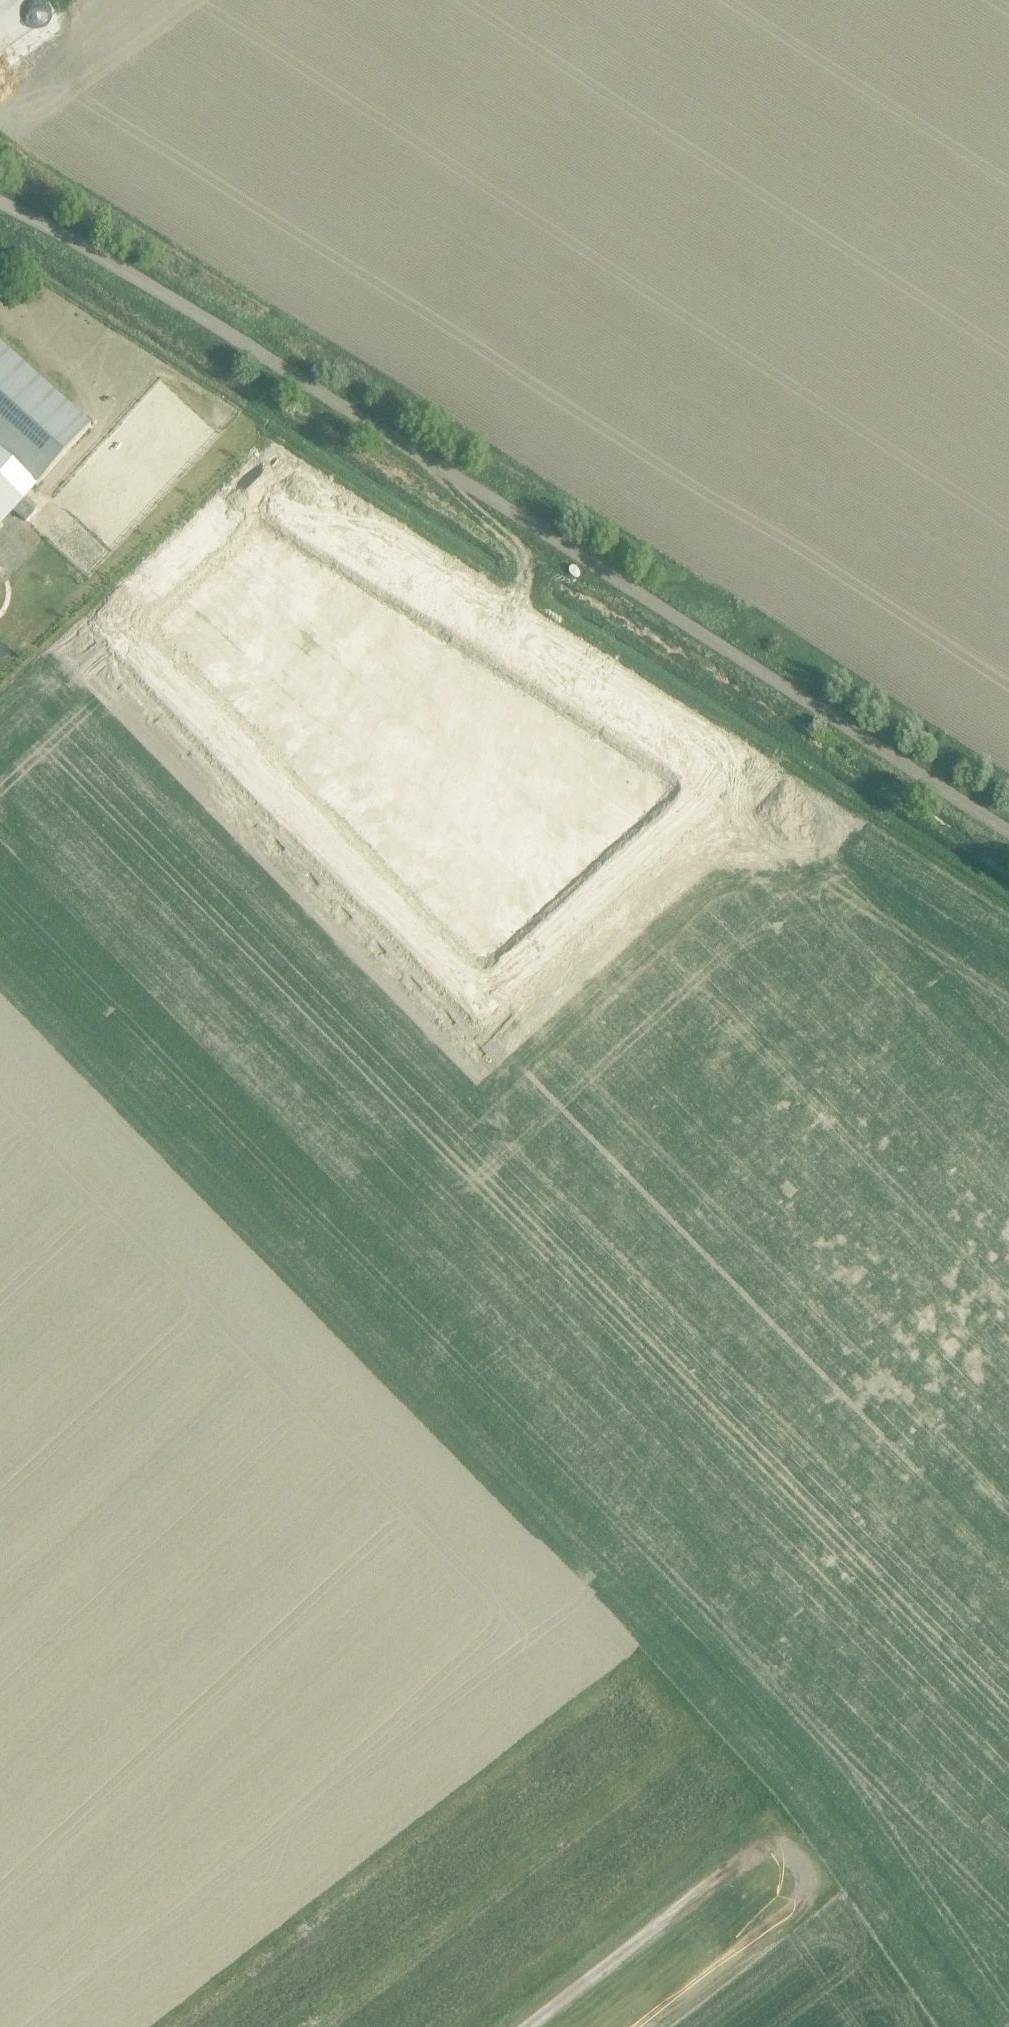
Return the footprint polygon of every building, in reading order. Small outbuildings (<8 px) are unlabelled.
[(36,485),(88,427),(0,347),(0,453),(36,485)]
